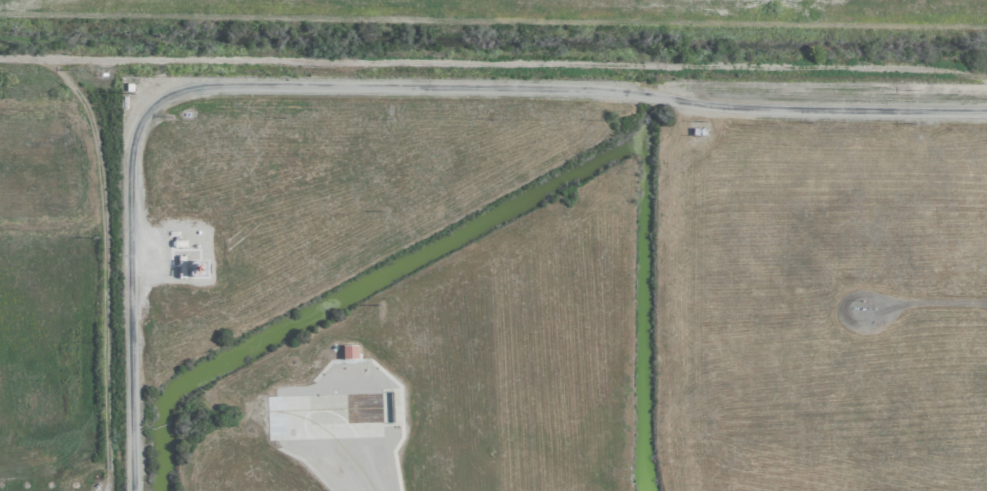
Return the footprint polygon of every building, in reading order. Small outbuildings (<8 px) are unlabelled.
[(341,359),(356,358),(356,345),(341,345),(341,359)]
